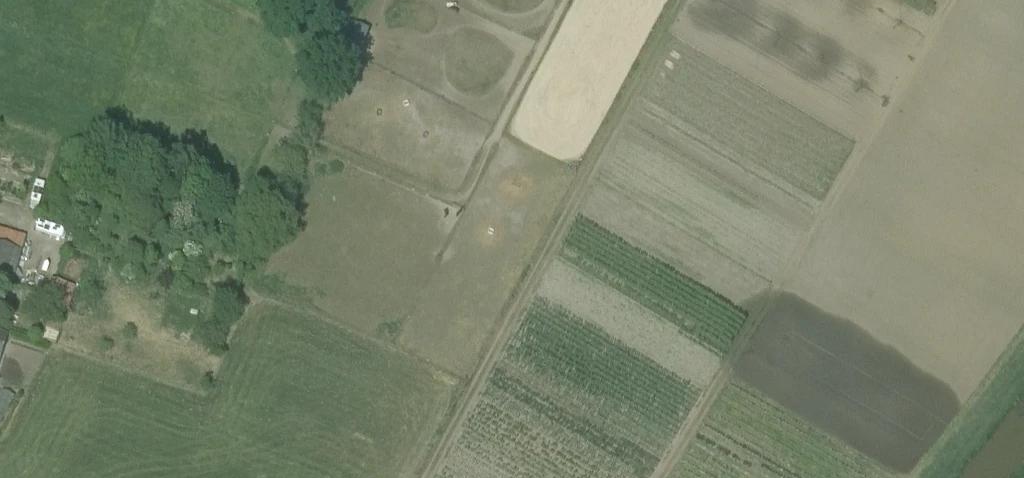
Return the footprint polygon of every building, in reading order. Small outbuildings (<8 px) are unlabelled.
[(6,302),(11,285),(19,256),(0,251),(0,300),(6,302)] [(74,289),(50,281),(42,303),(67,312),(74,289)] [(18,400),(5,396),(0,411),(0,429),(8,432),(18,400)]
